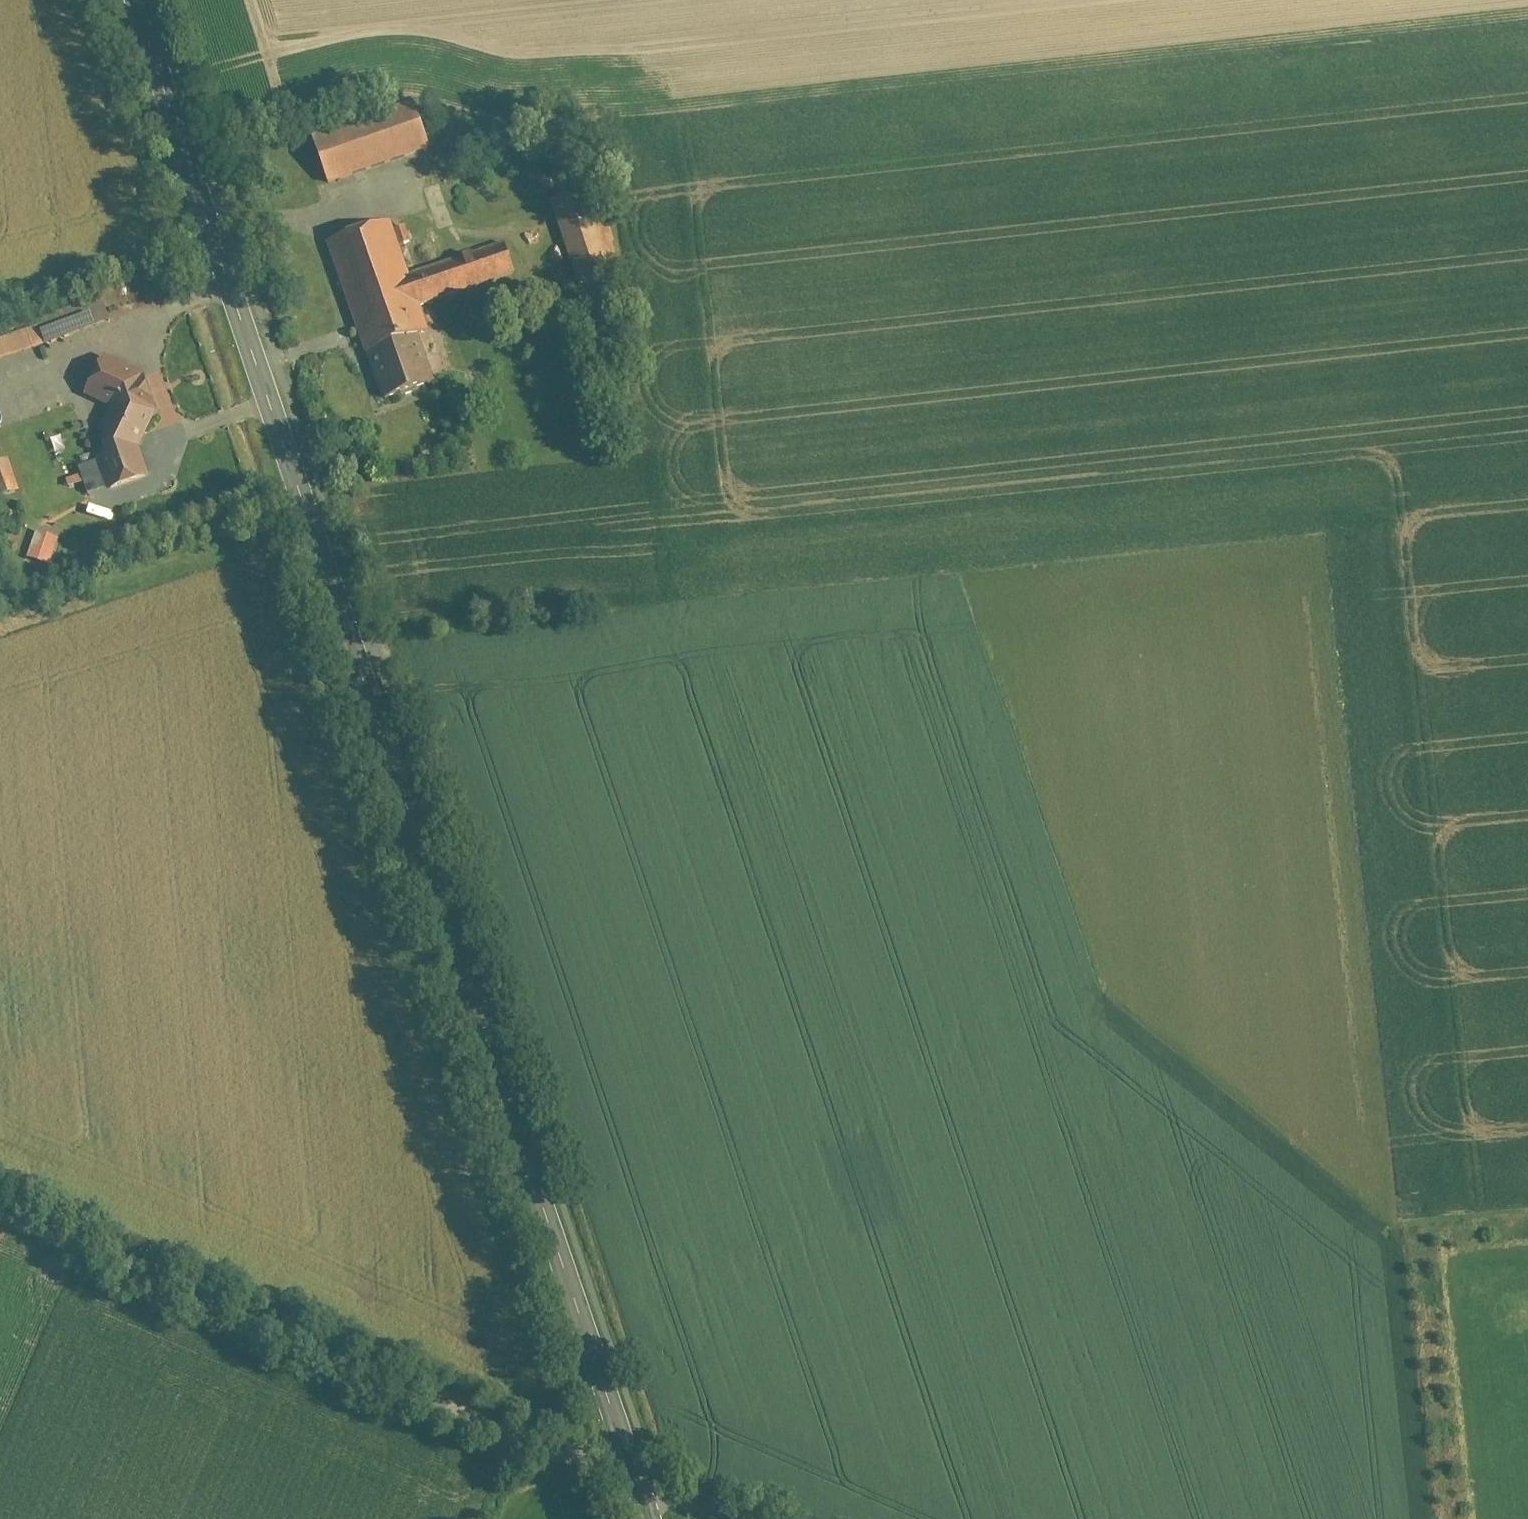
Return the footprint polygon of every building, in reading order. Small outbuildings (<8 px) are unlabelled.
[(313,139),(329,189),(434,155),(418,105),(313,139)] [(572,198),(551,205),(579,291),(600,285),(572,198)] [(393,223),(326,246),(365,359),(432,336),(393,223)] [(413,277),(424,310),(518,279),(507,246),(413,277)] [(99,325),(96,316),(46,333),(49,342),(99,325)] [(50,345),(49,342),(46,333),(43,326),(0,340),(0,362),(50,345)] [(415,343),(371,358),(387,406),(431,391),(415,343)] [(159,415),(145,375),(108,358),(88,395),(116,409),(103,437),(114,440),(142,450),(159,415)] [(152,479),(142,450),(114,440),(100,452),(114,491),(152,479)] [(22,494),(10,460),(0,463),(0,502),(22,494)] [(102,463),(84,469),(93,493),(110,487),(102,463)] [(61,540),(41,533),(33,556),(53,563),(61,540)]
